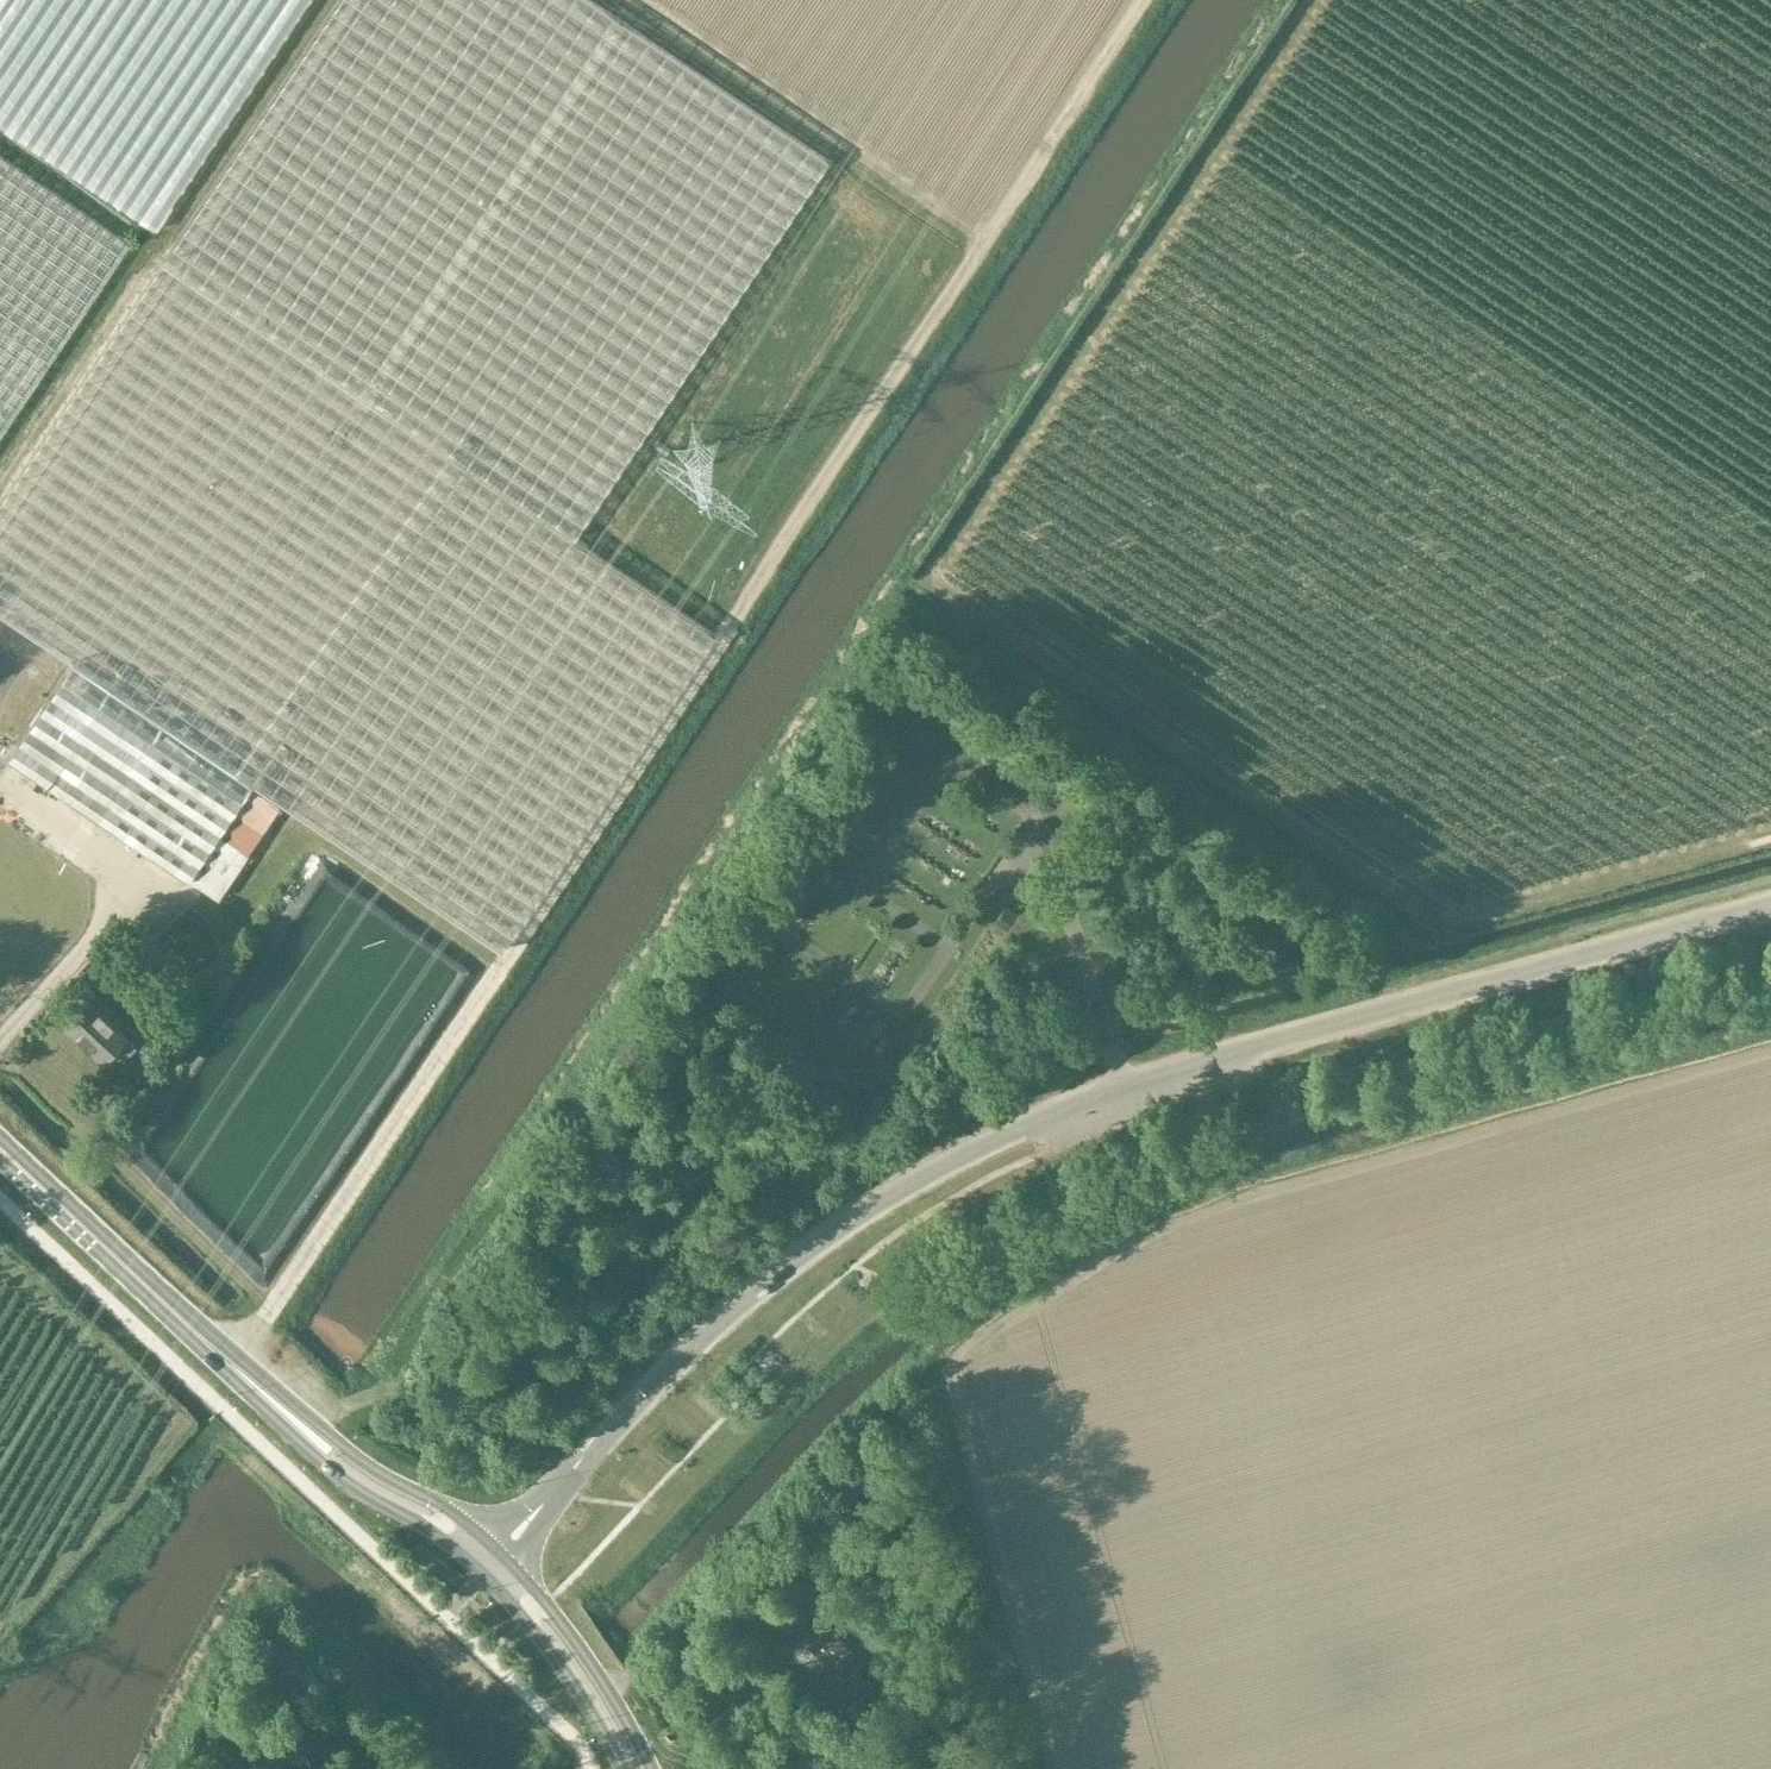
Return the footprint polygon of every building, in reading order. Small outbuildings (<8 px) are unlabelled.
[(0,490),(0,607),(73,658),(6,756),(185,878),(186,877),(216,898),(247,853),(262,831),(232,810),(241,796),(255,806),(262,796),(248,786),(251,782),(498,952),(715,637),(574,540),(833,163),(596,0),(344,0),(184,232),(158,270),(154,267),(0,490)] [(129,244),(0,157),(0,433),(129,244)] [(122,1060),(134,1047),(124,1037),(125,1036),(87,1000),(64,1024),(103,1060),(112,1051),(122,1060)] [(826,1626),(808,1645),(837,1671),(854,1651),(826,1626)]
